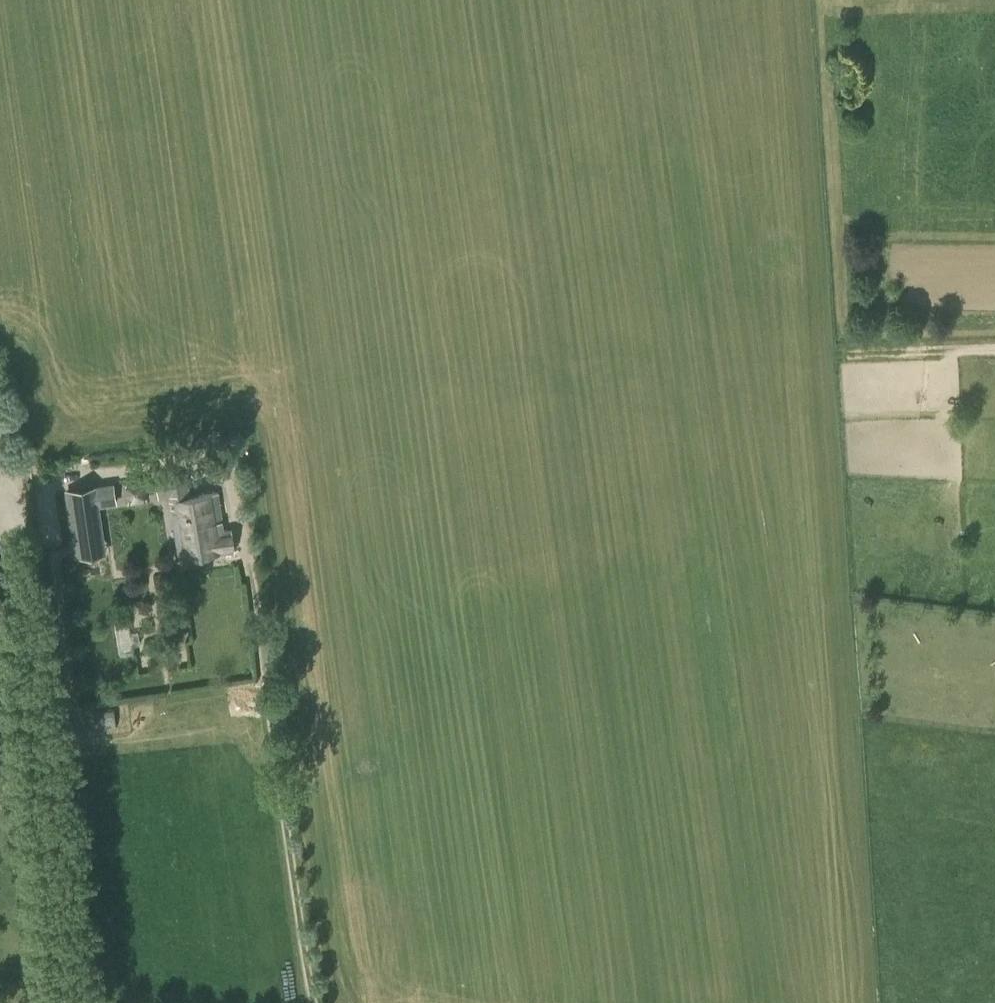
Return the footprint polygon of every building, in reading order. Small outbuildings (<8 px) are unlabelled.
[(156,477),(159,496),(169,495),(179,558),(235,549),(232,530),(224,531),(218,492),(188,497),(184,473),(156,477)] [(148,478),(126,478),(126,498),(148,498),(148,478)] [(65,490),(75,558),(106,553),(96,485),(65,490)]
